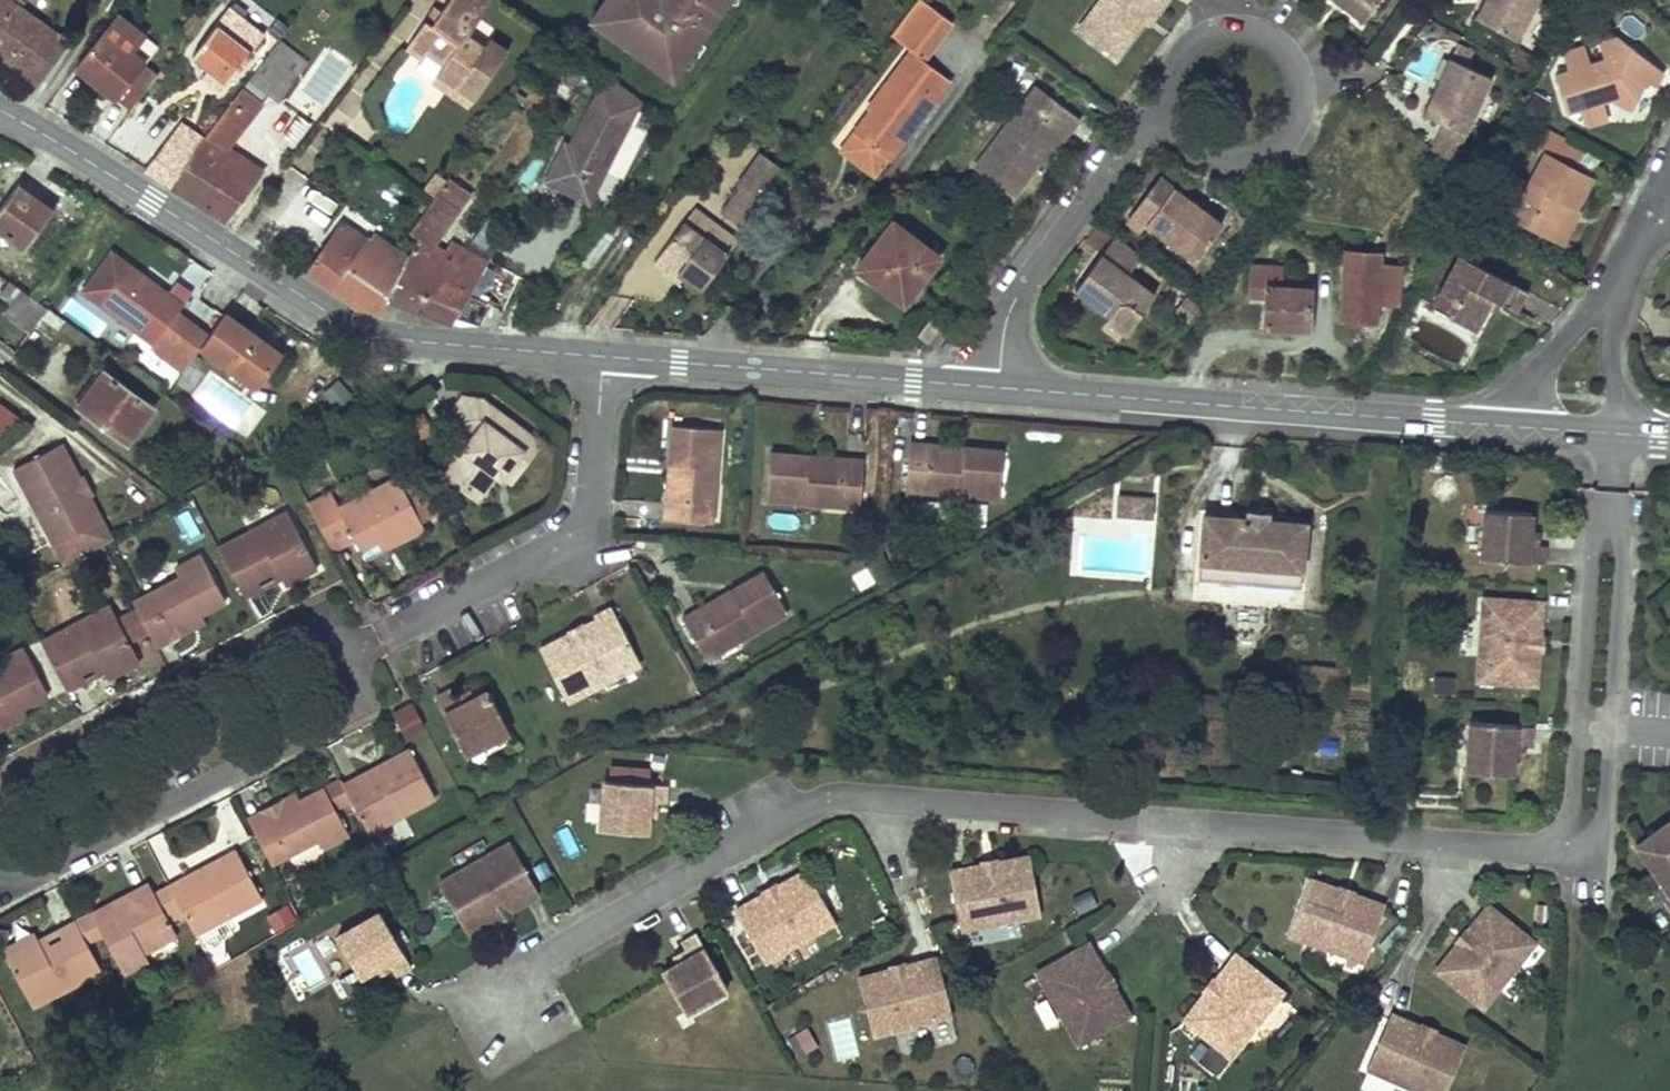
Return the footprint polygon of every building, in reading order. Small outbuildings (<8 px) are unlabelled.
[(12,2),(10,0),(0,0),(0,18),(12,2)] [(406,46),(423,57),(427,51),(443,63),(437,72),(475,98),(507,52),(489,39),(483,47),(467,36),(481,15),(460,0),(448,0),(431,24),(425,19),(406,46)] [(481,15),(492,0),(460,0),(481,15)] [(591,18),(671,77),(682,61),(680,60),(695,38),(698,39),(726,0),(604,0),(591,18)] [(923,0),(916,0),(890,35),(910,49),(872,100),(876,103),(853,133),(886,158),(889,160),(950,79),(922,59),(951,21),(923,0)] [(1077,29),(1116,58),(1143,22),(1160,0),(1100,0),(1077,29)] [(1148,25),(1167,0),(1160,0),(1143,22),(1148,25)] [(1361,20),(1376,0),(1334,0),(1361,20)] [(1474,16),(1516,39),(1538,0),(1483,0),(1474,16)] [(0,18),(0,54),(36,81),(65,41),(12,2),(0,18)] [(116,14),(75,66),(116,98),(144,62),(157,46),(116,14)] [(250,51),(216,25),(192,55),(226,81),(250,51)] [(1553,75),(1565,112),(1578,108),(1582,120),(1588,124),(1608,118),(1603,101),(1612,98),(1629,107),(1644,81),(1654,86),(1662,71),(1618,36),(1600,41),(1606,59),(1590,64),(1585,46),(1567,52),(1562,57),(1567,70),(1553,75)] [(698,39),(695,38),(680,60),(682,61),(686,64),(702,42),(698,39)] [(279,40),(248,80),(278,101),(307,61),(279,40)] [(1448,57),(1422,113),(1466,133),(1492,77),(1448,57)] [(555,91),(567,99),(587,67),(575,60),(555,91)] [(144,62),(116,98),(128,107),(156,72),(144,62)] [(437,72),(431,80),(469,106),(475,98),(437,72)] [(1036,85),(974,167),(1012,196),(1040,159),(1062,129),(1067,133),(1079,117),(1036,85)] [(171,186),(224,219),(261,171),(225,148),(221,145),(225,138),(230,141),(260,103),(241,88),(203,138),(171,186)] [(294,148),(311,125),(278,102),(262,125),(294,148)] [(544,179),(588,200),(626,123),(588,104),(568,144),(563,141),(544,179)] [(144,169),(171,186),(203,138),(179,123),(144,169)] [(1530,143),(1545,151),(1510,217),(1560,243),(1578,210),(1574,208),(1592,176),(1575,167),(1558,158),(1568,138),(1540,123),(1530,143)] [(1040,159),(1044,163),(1067,133),(1062,129),(1040,159)] [(886,158),(853,133),(840,150),(874,175),(886,158)] [(221,145),(225,148),(230,141),(225,138),(221,145)] [(1568,138),(1558,158),(1575,167),(1586,147),(1568,138)] [(787,173),(761,154),(729,196),(733,199),(724,211),(746,227),(787,173)] [(433,197),(446,178),(437,172),(424,191),(433,197)] [(1159,175),(1148,190),(1162,200),(1173,185),(1159,175)] [(407,258),(386,298),(420,311),(453,255),(445,251),(432,244),(470,192),(448,176),(446,178),(433,197),(409,230),(418,237),(407,258)] [(0,207),(0,230),(25,249),(54,210),(17,183),(0,207)] [(1146,221),(1145,224),(1194,260),(1222,222),(1173,185),(1162,200),(1148,190),(1133,211),(1146,221)] [(288,257),(307,270),(340,221),(321,208),(288,257)] [(693,209),(683,223),(712,243),(722,229),(693,209)] [(892,220),(857,267),(903,302),(938,256),(892,220)] [(340,221),(307,270),(359,305),(381,311),(386,298),(407,258),(375,236),(370,243),(340,221)] [(737,240),(722,229),(712,243),(683,223),(654,262),(680,282),(684,276),(701,288),(737,240)] [(1073,289),(1127,330),(1155,294),(1128,274),(1141,257),(1114,236),(1073,289)] [(458,245),(450,241),(445,251),(453,255),(458,245)] [(453,255),(420,311),(450,322),(483,259),(459,246),(458,245),(453,255)] [(1380,253),(1346,251),(1341,318),(1375,320),(1376,304),(1379,263),(1380,253)] [(1459,254),(1431,306),(1477,330),(1489,308),(1494,298),(1499,301),(1508,305),(1519,285),(1459,254)] [(1379,263),(1376,304),(1399,305),(1402,265),(1379,263)] [(1266,295),(1264,324),(1307,328),(1310,288),(1280,285),(1282,266),(1251,264),(1249,294),(1266,295)] [(129,265),(101,303),(154,342),(158,338),(176,312),(192,291),(177,280),(167,293),(152,282),(142,274),(129,265)] [(142,274),(152,282),(157,275),(147,268),(142,274)] [(15,296),(20,288),(9,280),(4,288),(15,296)] [(1519,285),(1508,305),(1517,310),(1528,290),(1519,285)] [(32,296),(20,288),(15,296),(3,312),(30,331),(47,307),(32,296)] [(1499,301),(1494,298),(1489,308),(1494,310),(1499,301)] [(190,322),(176,312),(158,338),(172,348),(190,322)] [(225,313),(201,346),(255,385),(279,353),(225,313)] [(931,315),(917,334),(928,342),(942,323),(931,315)] [(105,370),(78,406),(127,442),(153,406),(105,370)] [(540,442),(482,399),(462,396),(447,416),(472,435),(449,466),(464,477),(459,485),(477,499),(496,474),(501,478),(503,476),(515,459),(523,465),(540,442)] [(20,416),(0,401),(0,441),(20,416)] [(422,414),(397,428),(405,443),(430,430),(422,414)] [(666,499),(664,519),(700,522),(701,504),(713,504),(719,429),(672,425),(669,464),(675,465),(672,500),(666,499)] [(928,444),(909,442),(906,478),(924,480),(923,491),(998,498),(1003,451),(964,447),(963,454),(928,450),(928,444)] [(46,529),(65,564),(103,544),(112,540),(88,493),(83,496),(76,483),(81,480),(61,443),(14,468),(32,502),(38,499),(52,526),(46,529)] [(928,444),(928,450),(963,454),(964,447),(928,444)] [(860,507),(863,460),(844,458),(844,465),(809,462),(809,455),(770,452),(767,488),(785,490),(784,501),(860,507)] [(844,458),(809,455),(809,462),(844,465),(844,458)] [(503,476),(511,482),(523,465),(515,459),(503,476)] [(675,465),(669,464),(666,499),(672,500),(675,465)] [(449,466),(443,474),(459,485),(464,477),(449,466)] [(331,491),(308,503),(333,550),(354,539),(359,549),(377,539),(386,535),(391,544),(424,526),(397,476),(339,507),(331,491)] [(924,480),(906,478),(905,489),(923,491),(924,480)] [(76,483),(83,496),(88,493),(81,480),(76,483)] [(767,488),(766,499),(784,501),(785,490),(767,488)] [(1119,496),(1118,514),(1151,516),(1152,498),(1119,496)] [(38,499),(32,502),(46,529),(52,526),(38,499)] [(701,504),(700,522),(711,522),(713,504),(701,504)] [(1485,509),(1481,559),(1545,564),(1546,546),(1537,545),(1529,545),(1529,532),(1531,513),(1485,509)] [(1204,515),(1198,578),(1300,587),(1305,523),(1268,520),(1269,512),(1246,510),(1245,518),(1204,515)] [(218,547),(244,596),(261,588),(256,578),(276,568),(280,577),(284,585),(317,568),(287,511),(218,547)] [(1529,532),(1529,545),(1537,545),(1538,533),(1529,532)] [(377,539),(382,549),(391,544),(386,535),(377,539)] [(179,576),(133,601),(137,609),(148,630),(150,635),(164,627),(170,638),(191,627),(187,620),(200,613),(225,600),(200,554),(174,568),(179,576)] [(256,578),(261,588),(280,577),(276,568),(256,578)] [(699,608),(682,618),(700,649),(716,640),(721,650),(787,612),(763,571),(729,591),(733,596),(702,614),(699,608)] [(699,608),(702,614),(733,596),(729,591),(699,608)] [(1483,597),(1477,680),(1536,684),(1537,665),(1530,664),(1533,620),(1540,621),(1542,602),(1483,597)] [(110,605),(41,641),(67,690),(83,681),(79,672),(99,662),(104,671),(107,678),(139,661),(128,641),(117,619),(110,605)] [(611,607),(594,616),(595,619),(599,626),(623,671),(640,662),(611,607)] [(137,609),(117,619),(128,641),(148,630),(137,609)] [(187,620),(191,627),(204,620),(200,613),(187,620)] [(556,640),(560,646),(599,626),(595,619),(556,640)] [(1530,664),(1537,665),(1540,621),(1533,620),(1530,664)] [(556,640),(539,649),(566,701),(623,671),(599,626),(560,646),(556,640)] [(164,627),(150,635),(156,645),(170,638),(164,627)] [(716,640),(700,649),(706,659),(721,650),(716,640)] [(13,720),(9,713),(23,706),(47,693),(23,646),(0,658),(0,665),(2,669),(0,670),(0,727),(13,720)] [(79,672),(83,681),(104,671),(99,662),(79,672)] [(451,689),(435,697),(465,754),(509,731),(487,689),(470,698),(459,704),(455,696),(451,689)] [(466,690),(455,696),(459,704),(470,698),(466,690)] [(412,700),(391,709),(404,737),(424,728),(412,700)] [(23,706),(9,713),(13,720),(26,713),(23,706)] [(1533,726),(1469,722),(1466,771),(1512,774),(1513,755),(1514,743),(1523,743),(1532,744),(1533,726)] [(1523,743),(1514,743),(1513,755),(1522,755),(1523,743)] [(342,785),(351,800),(368,833),(421,806),(418,800),(432,792),(410,749),(392,759),(394,764),(362,780),(360,775),(342,785)] [(392,759),(360,775),(362,780),(394,764),(392,759)] [(604,779),(599,829),(645,832),(647,813),(648,801),(657,801),(666,802),(668,785),(604,779)] [(267,822),(253,830),(271,864),(318,839),(323,848),(348,835),(335,809),(351,800),(342,785),(340,780),(299,801),(286,808),(282,801),(261,811),(267,822)] [(418,800),(421,806),(436,798),(432,792),(418,800)] [(282,801),(286,808),(299,801),(296,794),(282,801)] [(648,801),(647,813),(656,814),(657,801),(648,801)] [(261,811),(247,819),(253,830),(267,822),(261,811)] [(1648,863),(1669,893),(1669,820),(1642,839),(1655,858),(1648,863)] [(1635,845),(1648,863),(1655,858),(1642,839),(1635,845)] [(438,882),(467,934),(483,924),(480,918),(519,896),(522,903),(539,893),(510,842),(438,882)] [(186,876),(169,885),(184,914),(194,934),(246,906),(243,900),(259,892),(236,849),(218,859),(220,863),(189,880),(186,876)] [(967,867),(949,871),(959,928),(1040,913),(1030,855),(1011,859),(1012,866),(968,874),(967,867)] [(186,876),(189,880),(220,863),(218,859),(186,876)] [(1011,859),(967,867),(968,874),(1012,866),(1011,859)] [(750,901),(734,910),(763,962),(835,921),(806,869),(789,879),(793,885),(754,907),(750,901)] [(1325,884),(1307,878),(1287,933),(1365,961),(1385,905),(1367,899),(1365,906),(1323,891),(1325,884)] [(789,879),(750,901),(754,907),(793,885),(789,879)] [(149,882),(127,894),(132,903),(138,901),(136,898),(152,889),(149,882)] [(1367,899),(1325,884),(1323,891),(1365,906),(1367,899)] [(127,894),(91,913),(102,933),(123,973),(147,960),(143,952),(176,934),(170,922),(184,914),(169,885),(154,892),(152,889),(136,898),(138,901),(132,903),(127,894)] [(1071,897),(1080,913),(1098,904),(1089,887),(1071,897)] [(243,900),(246,906),(262,898),(259,892),(243,900)] [(480,918),(483,924),(522,903),(519,896),(480,918)] [(1449,954),(1437,969),(1483,1006),(1534,942),(1488,904),(1476,920),(1482,924),(1454,959),(1449,954)] [(336,936),(359,976),(376,966),(386,960),(391,967),(395,976),(411,967),(379,911),(336,936)] [(91,913),(75,921),(86,941),(102,933),(91,913)] [(202,945),(231,928),(225,918),(196,934),(202,945)] [(1476,920),(1449,954),(1454,959),(1482,924),(1476,920)] [(86,941),(75,921),(58,930),(62,937),(41,948),(37,941),(33,933),(1,950),(31,1007),(101,970),(86,941)] [(58,930),(37,941),(41,948),(62,937),(58,930)] [(678,962),(661,972),(684,1012),(727,988),(696,932),(680,941),(685,949),(689,956),(678,962)] [(1036,971),(1077,1043),(1129,1014),(1119,997),(1113,1001),(1091,962),(1097,958),(1088,942),(1036,971)] [(674,955),(678,962),(689,956),(685,949),(674,955)] [(1196,1004),(1184,1018),(1230,1055),(1281,991),(1235,954),(1224,969),(1229,973),(1201,1008),(1196,1004)] [(875,973),(857,978),(872,1035),(952,1014),(937,957),(918,962),(920,968),(877,980),(875,973)] [(1119,997),(1097,958),(1091,962),(1113,1001),(1119,997)] [(386,960),(376,966),(380,973),(391,967),(386,960)] [(918,962),(875,973),(877,980),(920,968),(918,962)] [(1224,969),(1196,1004),(1201,1008),(1229,973),(1224,969)] [(1366,1067),(1421,1090),(1445,1090),(1465,1046),(1448,1038),(1445,1045),(1404,1027),(1407,1020),(1390,1013),(1366,1067)] [(1448,1038),(1407,1020),(1404,1027),(1445,1045),(1448,1038)] [(786,1037),(799,1056),(814,1046),(801,1027),(786,1037)]
